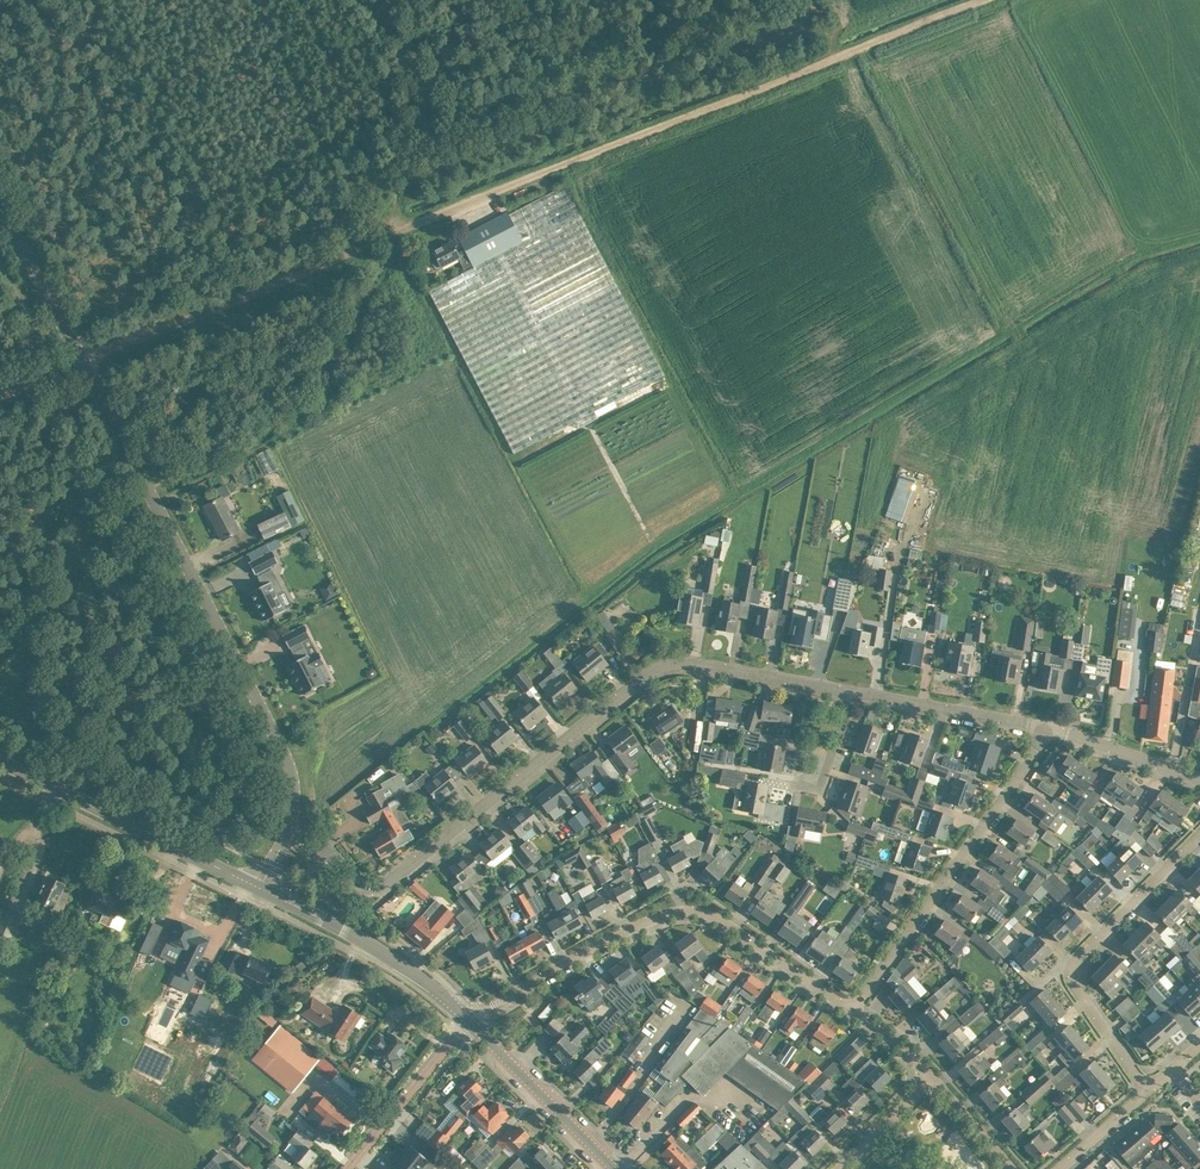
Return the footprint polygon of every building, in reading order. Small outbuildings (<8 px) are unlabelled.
[(474,267),(428,291),(512,453),(574,422),(577,428),(597,418),(593,412),(663,375),(587,227),(579,213),(565,186),(540,199),(508,215),(507,213),(459,238),(459,239),(452,243),(451,242),(433,251),(437,259),(433,261),(432,263),(435,268),(437,268),(441,266),(441,267),(458,258),(464,270),(473,265),(474,267)] [(266,475),(280,468),(270,448),(256,455),(266,475)] [(901,475),(886,516),(888,516),(906,523),(921,482),(920,482),(901,475)] [(225,495),(233,492),(229,484),(221,487),(225,495)] [(289,490),(277,496),(285,512),(291,527),(304,520),(289,490)] [(223,540),(233,535),(240,531),(222,497),(205,506),(223,540)] [(258,525),(264,539),(291,527),(285,512),(258,525)] [(306,528),(300,531),(304,539),(310,535),(306,528)] [(723,529),(721,540),(728,542),(731,530),(723,529)] [(704,544),(717,547),(720,533),(714,532),(714,533),(707,532),(704,544)] [(278,540),(268,545),(271,551),(272,551),(281,546),(278,540)] [(848,550),(845,568),(854,570),(854,569),(858,551),(852,550),(848,550)] [(278,562),(272,551),(271,551),(249,563),(255,574),(257,573),(259,577),(258,577),(263,586),(250,593),(265,621),(285,611),(277,594),(283,591),(272,570),(270,567),(278,562)] [(869,554),(866,568),(881,569),(883,557),(869,554)] [(709,561),(707,574),(703,592),(712,594),(719,559),(715,558),(714,562),(709,561)] [(747,565),(740,601),(750,603),(756,566),(747,565)] [(881,570),(878,588),(888,590),(891,571),(881,570)] [(782,588),(778,608),(787,610),(788,607),(794,574),(794,573),(785,571),(782,588)] [(1125,575),(1123,589),(1130,590),(1132,575),(1125,575)] [(834,598),(832,609),(833,609),(835,599),(851,602),(858,582),(856,581),(838,578),(838,579),(840,579),(837,598),(834,598)] [(327,600),(340,594),(333,579),(320,586),(327,600)] [(1073,584),(1072,594),(1079,595),(1080,585),(1073,584)] [(680,594),(679,600),(677,611),(680,612),(678,622),(697,626),(703,598),(680,594)] [(718,617),(716,629),(735,632),(737,621),(738,617),(738,615),(747,617),(748,614),(749,606),(750,603),(740,601),(740,604),(724,602),(722,608),(720,608),(718,617)] [(751,606),(750,614),(754,615),(757,616),(756,624),(754,636),(772,639),(774,628),(775,624),(777,611),(761,608),(756,607),(751,606)] [(932,612),(929,633),(939,635),(939,631),(942,614),(942,613),(943,608),(934,606),(933,612),(932,612)] [(1122,607),(1118,637),(1133,639),(1137,609),(1122,607)] [(791,634),(789,644),(790,644),(790,643),(811,647),(813,639),(814,634),(828,637),(832,616),(831,616),(831,618),(827,617),(825,617),(825,615),(824,614),(825,612),(824,612),(824,613),(810,610),(810,609),(809,609),(809,611),(807,620),(793,617),(793,618),(795,618),(794,622),(792,633),(792,634),(791,634)] [(603,610),(597,614),(608,632),(609,634),(615,630),(614,629),(603,610)] [(846,617),(840,633),(852,635),(851,642),(849,653),(868,657),(870,645),(879,647),(881,635),(882,628),(872,626),(871,633),(855,630),(858,619),(846,617)] [(1037,621),(1034,637),(1043,638),(1045,623),(1037,621)] [(974,634),(973,640),(974,640),(984,642),(985,635),(986,623),(976,622),(974,634)] [(1076,629),(1072,658),(1081,660),(1083,644),(1087,645),(1090,626),(1076,623),(1075,629),(1076,629)] [(1147,652),(1160,653),(1164,625),(1150,623),(1147,652)] [(314,689),(324,684),(315,668),(325,664),(304,625),(283,635),(290,649),(291,647),(298,660),(287,666),(302,694),(306,693),(307,695),(315,691),(314,689)] [(900,631),(898,641),(905,642),(903,651),(901,663),(920,666),(922,655),(926,636),(927,631),(901,626),(900,631)] [(1065,657),(1072,658),(1076,629),(1075,629),(1064,628),(1063,640),(1062,640),(1059,656),(1065,657)] [(949,648),(947,660),(951,661),(949,672),(968,675),(970,663),(973,646),(974,640),(973,640),(974,634),(966,632),(964,645),(950,642),(949,648)] [(1019,634),(1017,649),(1029,651),(1031,636),(1019,634)] [(562,661),(570,670),(575,666),(587,681),(588,680),(586,679),(599,669),(600,670),(608,664),(602,657),(607,653),(598,641),(572,662),(567,656),(562,661)] [(551,647),(544,653),(556,668),(552,671),(558,679),(545,690),(550,696),(557,705),(558,704),(559,706),(561,706),(566,703),(566,701),(564,699),(566,698),(576,690),(577,689),(569,680),(564,674),(570,670),(562,661),(551,647)] [(1116,660),(1115,660),(1112,686),(1126,688),(1129,662),(1130,651),(1117,649),(1116,660)] [(993,650),(990,664),(999,666),(999,667),(998,669),(996,680),(1016,684),(1018,672),(1021,660),(1022,656),(993,650)] [(1037,688),(1055,691),(1056,684),(1060,684),(1063,669),(1049,667),(1052,654),(1040,652),(1038,667),(1041,667),(1040,676),(1037,677),(1036,684),(1038,685),(1037,688)] [(1078,686),(1076,696),(1085,698),(1086,696),(1100,699),(1103,682),(1104,682),(1108,682),(1109,670),(1111,660),(1098,658),(1097,665),(1096,675),(1081,672),(1081,674),(1081,675),(1079,687),(1078,686)] [(1154,668),(1151,696),(1171,699),(1174,670),(1175,662),(1155,660),(1154,668)] [(367,671),(366,675),(368,678),(371,679),(373,678),(376,676),(377,673),(375,670),(372,668),(369,670),(367,671)] [(514,677),(513,677),(525,692),(532,686),(521,671),(514,677)] [(1188,715),(1199,719),(1199,679),(1195,678),(1191,699),(1188,715)] [(484,701),(496,716),(500,720),(507,714),(503,709),(492,695),(484,701)] [(1151,696),(1146,738),(1166,741),(1171,699),(1151,696)] [(522,706),(515,713),(524,724),(528,729),(536,722),(534,720),(544,712),(546,714),(547,714),(539,704),(536,701),(533,698),(531,699),(531,700),(522,706)] [(727,701),(717,699),(714,719),(716,719),(716,720),(729,722),(728,728),(737,729),(741,702),(740,702),(740,703),(726,701),(727,701)] [(761,719),(778,722),(790,723),(792,706),(764,701),(761,719)] [(651,718),(651,719),(657,729),(662,735),(668,731),(669,732),(676,727),(675,726),(681,722),(677,715),(670,705),(662,711),(663,711),(652,719),(651,718)] [(753,706),(745,730),(753,732),(761,709),(753,706)] [(462,719),(455,725),(467,741),(474,735),(462,719)] [(483,738),(482,739),(488,746),(491,744),(494,748),(498,753),(506,746),(505,744),(515,736),(516,738),(517,738),(509,728),(504,721),(503,722),(500,724),(485,736),(483,738)] [(690,742),(700,744),(703,722),(693,721),(690,742)] [(703,739),(702,744),(710,746),(711,741),(712,741),(712,738),(713,735),(714,724),(705,723),(703,739)] [(854,749),(865,753),(872,756),(881,730),(863,724),(854,749)] [(610,757),(617,767),(623,775),(635,766),(626,753),(639,743),(626,725),(625,726),(626,727),(616,734),(616,733),(606,739),(616,753),(610,757)] [(791,728),(789,737),(797,739),(799,730),(791,728)] [(742,738),(739,745),(748,747),(749,741),(759,743),(760,741),(761,733),(753,732),(745,730),(742,738)] [(970,768),(979,772),(990,775),(999,748),(993,746),(996,737),(976,731),(973,740),(979,742),(970,768)] [(898,733),(894,745),(904,748),(900,759),(919,766),(920,766),(925,751),(929,740),(909,733),(909,734),(898,733)] [(663,737),(652,742),(657,754),(668,749),(663,737)] [(701,744),(699,760),(708,761),(707,762),(724,764),(725,762),(725,763),(726,755),(727,748),(710,746),(702,744),(701,744)] [(762,770),(780,773),(785,748),(766,744),(762,770)] [(426,749),(430,755),(436,750),(431,745),(426,749)] [(456,761),(461,767),(468,776),(485,763),(482,759),(484,757),(475,745),(456,761)] [(593,786),(600,781),(604,785),(610,780),(599,765),(601,764),(592,752),(580,761),(579,759),(572,765),(581,777),(575,782),(581,790),(591,783),(593,786)] [(1054,753),(1042,769),(1047,773),(1052,776),(1054,777),(1058,780),(1058,779),(1062,774),(1072,781),(1082,766),(1068,756),(1064,761),(1059,757),(1054,753)] [(945,755),(941,766),(948,769),(961,773),(964,762),(945,755)] [(848,772),(848,773),(859,777),(879,784),(882,775),(886,762),(876,758),(872,770),(867,768),(856,764),(852,774),(848,772)] [(929,769),(928,772),(940,775),(945,777),(948,769),(941,766),(931,763),(929,769)] [(1072,781),(1067,787),(1080,797),(1096,775),(1082,766),(1072,781)] [(722,769),(720,784),(736,787),(737,782),(744,784),(746,774),(722,769)] [(427,772),(415,782),(428,799),(432,796),(437,802),(445,795),(444,794),(456,783),(454,782),(445,770),(433,779),(427,772)] [(1110,782),(1100,796),(1113,805),(1129,781),(1117,772),(1110,782)] [(397,847),(413,838),(408,829),(403,832),(392,812),(401,808),(400,805),(394,794),(406,788),(398,774),(381,784),(384,789),(380,791),(379,789),(366,797),(372,807),(363,812),(370,824),(379,819),(386,832),(378,836),(379,839),(372,843),(379,855),(387,851),(388,853),(397,848),(397,847)] [(619,774),(613,778),(622,790),(622,789),(628,797),(633,793),(619,774)] [(882,775),(879,784),(886,786),(887,787),(890,778),(882,775)] [(912,777),(906,793),(911,795),(920,798),(925,781),(912,777)] [(948,793),(946,799),(948,800),(948,801),(955,804),(954,807),(964,811),(965,810),(964,810),(965,807),(967,808),(968,806),(970,807),(973,800),(970,799),(972,794),(975,785),(964,781),(958,780),(956,779),(953,787),(951,793),(948,793)] [(838,807),(837,810),(848,820),(851,811),(858,814),(867,787),(858,784),(847,780),(838,807)] [(1054,788),(1052,787),(1042,780),(1037,787),(1049,795),(1054,788)] [(1129,781),(1113,805),(1125,813),(1123,816),(1130,822),(1131,821),(1132,820),(1139,809),(1132,804),(1135,800),(1142,790),(1130,782),(1129,781)] [(782,822),(783,818),(785,806),(765,802),(768,786),(747,782),(742,810),(759,813),(758,817),(782,822)] [(546,791),(537,798),(545,807),(548,811),(549,813),(558,805),(561,809),(563,807),(571,801),(565,794),(558,784),(551,790),(547,793),(546,791)] [(886,786),(883,795),(900,801),(903,792),(887,787),(886,786)] [(412,798),(406,788),(394,794),(400,805),(412,798)] [(1161,790),(1141,818),(1148,823),(1155,812),(1163,817),(1163,816),(1175,800),(1161,790)] [(903,792),(900,801),(917,806),(920,798),(911,795),(906,793),(903,792)] [(575,800),(582,810),(591,822),(597,830),(606,823),(585,793),(575,800)] [(1042,819),(1040,821),(1049,827),(1059,813),(1060,812),(1035,794),(1025,807),(1042,819)] [(652,795),(640,802),(645,808),(656,802),(652,795)] [(1163,817),(1158,823),(1171,833),(1172,832),(1188,810),(1175,800),(1163,816),(1163,817)] [(1070,810),(1073,805),(1067,801),(1064,806),(1070,810)] [(1086,801),(1076,815),(1078,816),(1079,817),(1083,820),(1094,828),(1095,828),(1102,821),(1102,820),(1102,819),(1101,820),(1089,812),(1088,811),(1092,805),(1086,801)] [(1064,806),(1060,811),(1065,815),(1074,821),(1078,816),(1076,815),(1070,810),(1064,806)] [(545,829),(527,807),(519,812),(520,813),(517,815),(512,814),(508,817),(509,822),(520,837),(532,827),(539,835),(545,829)] [(641,810),(635,813),(635,814),(640,823),(641,822),(652,841),(659,837),(647,815),(644,809),(643,808),(641,810)] [(785,846),(784,847),(787,849),(793,853),(796,837),(819,841),(821,831),(822,831),(823,825),(825,813),(799,808),(797,820),(796,826),(796,827),(788,826),(787,833),(785,846)] [(582,810),(568,820),(577,832),(591,822),(582,810)] [(921,814),(916,829),(924,832),(933,835),(945,839),(944,838),(948,826),(949,826),(951,826),(954,817),(952,817),(941,813),(932,810),(929,817),(921,814)] [(1007,832),(1017,839),(1024,844),(1029,837),(1034,840),(1039,834),(1017,819),(1007,832)] [(1111,834),(1116,829),(1112,826),(1102,820),(1102,821),(1095,828),(1094,828),(1091,832),(1093,833),(1096,836),(1102,831),(1108,837),(1111,834)] [(1130,822),(1122,833),(1129,836),(1134,829),(1138,824),(1133,820),(1132,820),(1131,821),(1130,822)] [(864,837),(868,827),(850,821),(846,831),(864,837)] [(874,821),(871,829),(878,831),(889,834),(891,827),(874,821)] [(619,822),(607,828),(611,837),(623,830),(619,822)] [(711,853),(714,846),(720,828),(712,825),(703,850),(711,853)] [(868,827),(864,837),(874,840),(878,831),(871,829),(868,827)] [(479,853),(479,854),(487,863),(492,859),(500,853),(511,844),(506,838),(499,829),(492,835),(481,844),(481,843),(480,844),(484,849),(479,853)] [(607,829),(600,833),(602,838),(607,839),(610,837),(610,834),(607,829)] [(749,830),(743,836),(751,843),(757,837),(749,830)] [(1046,831),(1041,838),(1055,848),(1060,841),(1046,831)] [(1093,833),(1082,844),(1086,848),(1088,850),(1099,839),(1096,836),(1093,833)] [(668,859),(675,872),(690,864),(687,858),(691,856),(693,858),(700,855),(704,842),(696,839),(687,844),(684,838),(671,846),(675,855),(668,859)] [(1121,839),(1116,845),(1124,852),(1118,858),(1131,871),(1142,860),(1133,851),(1129,847),(1121,839)] [(921,870),(930,848),(908,840),(904,854),(902,853),(899,862),(905,865),(904,866),(906,868),(910,869),(912,868),(912,867),(921,870)] [(1146,840),(1141,847),(1142,848),(1151,857),(1157,851),(1148,842),(1146,840)] [(526,842),(521,846),(534,863),(538,860),(542,857),(537,850),(534,852),(526,842)] [(663,866),(651,844),(650,842),(638,849),(639,864),(636,866),(648,887),(662,879),(657,869),(663,866)] [(1077,848),(1082,853),(1086,848),(1081,843),(1077,848)] [(999,844),(989,858),(1006,870),(1005,872),(1013,878),(1020,868),(1020,867),(1017,865),(1021,860),(1012,854),(1008,851),(999,844)] [(521,846),(515,851),(523,861),(521,864),(529,874),(531,876),(539,869),(538,867),(534,863),(521,846)] [(563,856),(555,860),(559,869),(567,864),(576,859),(576,860),(582,870),(591,865),(580,846),(563,856)] [(713,885),(722,875),(741,853),(734,847),(723,860),(717,855),(700,874),(713,885)] [(1077,848),(1072,853),(1076,857),(1089,869),(1093,864),(1082,853),(1077,848)] [(846,860),(856,863),(858,856),(848,852),(846,860)] [(458,862),(451,868),(457,876),(459,878),(451,884),(457,891),(461,896),(463,899),(473,893),(469,888),(473,885),(487,874),(482,868),(487,863),(479,854),(473,858),(469,853),(469,854),(459,862),(458,862)] [(858,856),(856,863),(874,869),(877,861),(859,855),(858,856)] [(1037,873),(1024,891),(1031,896),(1032,894),(1033,895),(1034,894),(1048,879),(1053,874),(1028,856),(1023,863),(1037,873)] [(602,884),(613,878),(601,857),(591,863),(602,884)] [(770,858),(754,880),(761,886),(762,886),(770,875),(778,863),(771,859),(770,858)] [(1117,858),(1107,868),(1111,873),(1120,882),(1131,871),(1118,858),(1117,858)] [(778,863),(770,875),(776,879),(777,880),(782,883),(791,870),(790,869),(779,862),(778,863)] [(1048,863),(1046,867),(1053,871),(1058,865),(1053,862),(1048,863)] [(1062,865),(1058,870),(1062,874),(1066,869),(1068,867),(1064,863),(1062,865)] [(547,866),(536,873),(541,881),(552,874),(547,866)] [(635,880),(629,869),(628,867),(620,871),(623,875),(609,882),(620,902),(635,894),(629,883),(635,880)] [(1003,885),(981,869),(980,871),(979,870),(978,870),(975,874),(975,875),(976,876),(971,883),(987,895),(986,897),(994,903),(992,906),(995,909),(1005,895),(999,891),(1003,885)] [(1198,869),(1188,880),(1199,893),(1199,871),(1198,869)] [(1091,871),(1086,875),(1093,882),(1087,888),(1101,901),(1111,890),(1103,881),(1098,877),(1091,871)] [(907,879),(887,872),(879,896),(884,901),(882,905),(883,906),(893,913),(893,912),(895,909),(897,906),(898,903),(899,903),(907,879)] [(1048,879),(1064,895),(1070,890),(1053,873),(1053,874),(1048,879)] [(62,912),(68,894),(67,893),(67,894),(62,891),(65,885),(48,877),(45,884),(44,884),(43,886),(43,887),(37,901),(33,908),(41,912),(43,910),(44,908),(51,911),(52,915),(58,918),(60,917),(62,912)] [(1034,894),(1033,895),(1039,901),(1039,900),(1048,892),(1058,902),(1059,901),(1064,895),(1048,879),(1034,894)] [(824,889),(835,897),(842,888),(831,880),(824,889)] [(416,881),(410,888),(418,895),(425,888),(416,881)] [(792,902),(800,908),(815,886),(807,881),(792,902)] [(734,883),(732,885),(726,895),(740,905),(753,886),(747,882),(742,889),(734,883)] [(1016,902),(1022,907),(1024,905),(1031,896),(1024,891),(1011,882),(1006,888),(1019,898),(1016,902)] [(502,897),(498,900),(503,907),(515,900),(526,919),(530,917),(536,914),(528,899),(520,885),(508,892),(502,897)] [(86,909),(95,914),(97,911),(103,914),(101,917),(99,921),(110,926),(118,908),(115,906),(120,897),(97,886),(86,909)] [(497,886),(495,895),(502,897),(508,892),(504,887),(497,886)] [(547,892),(569,931),(581,924),(570,903),(566,905),(560,895),(559,895),(555,888),(547,892)] [(1090,912),(1101,901),(1087,888),(1081,894),(1077,889),(1072,894),(1090,912)] [(586,905),(587,907),(593,918),(608,909),(597,889),(582,897),(578,890),(571,894),(580,908),(586,905)] [(487,903),(477,890),(473,893),(463,899),(476,916),(485,909),(483,906),(487,903)] [(1166,902),(1180,915),(1186,909),(1193,916),(1198,911),(1177,891),(1166,902)] [(775,899),(766,892),(752,913),(767,924),(776,912),(780,914),(786,905),(776,898),(775,899)] [(528,899),(536,914),(543,910),(535,895),(528,899)] [(963,895),(953,908),(970,920),(975,913),(981,916),(985,911),(963,895)] [(456,918),(465,927),(477,917),(476,916),(463,899),(461,896),(457,899),(465,909),(456,918)] [(846,926),(853,931),(865,912),(866,913),(871,906),(870,906),(864,901),(846,926)] [(1052,913),(1057,918),(1070,931),(1081,920),(1068,907),(1067,907),(1062,902),(1052,913)] [(1174,921),(1180,915),(1166,902),(1155,913),(1176,933),(1181,927),(1174,921)] [(409,930),(406,933),(424,949),(432,940),(453,914),(450,912),(441,904),(427,921),(422,916),(421,916),(409,930)] [(1022,907),(1013,916),(1018,920),(1019,921),(1025,915),(1027,917),(1031,912),(1029,910),(1024,905),(1022,907)] [(890,920),(871,906),(866,913),(886,926),(890,920)] [(993,907),(987,914),(1004,926),(1008,922),(1010,919),(993,907)] [(556,938),(569,931),(556,909),(544,916),(548,923),(556,938)] [(11,939),(21,918),(6,911),(4,915),(0,914),(0,934),(11,939)] [(811,924),(793,912),(779,932),(796,944),(811,924)] [(529,936),(522,940),(529,954),(545,945),(539,934),(538,931),(544,928),(536,914),(530,917),(533,922),(525,926),(530,935),(529,936)] [(1008,922),(1004,926),(1008,929),(1009,930),(1012,926),(1018,920),(1013,916),(1012,917),(1010,919),(1008,922)] [(1059,942),(1070,931),(1057,918),(1046,929),(1059,942)] [(167,939),(164,946),(184,955),(187,949),(194,933),(198,935),(200,931),(177,920),(172,931),(167,939)] [(940,927),(935,933),(951,945),(949,949),(958,955),(966,944),(957,937),(961,931),(954,927),(945,920),(943,922),(942,922),(939,926),(940,927)] [(1146,923),(1135,934),(1149,949),(1156,943),(1160,947),(1162,949),(1166,944),(1167,944),(1158,935),(1154,931),(1146,923)] [(466,953),(475,969),(492,959),(484,944),(491,940),(486,930),(483,925),(471,932),(479,946),(466,953)] [(493,926),(486,930),(491,940),(492,942),(500,938),(493,926)] [(846,926),(836,940),(843,945),(853,931),(846,926)] [(78,929),(75,937),(74,937),(68,953),(80,957),(88,933),(78,929)] [(806,951),(822,962),(831,950),(837,954),(843,945),(836,940),(823,930),(816,939),(815,939),(806,951)] [(175,973),(170,983),(189,992),(199,971),(195,969),(204,951),(209,941),(198,935),(194,933),(187,949),(184,955),(175,973)] [(684,969),(698,988),(704,980),(703,979),(688,959),(695,954),(701,962),(708,957),(701,947),(702,947),(691,933),(676,944),(682,953),(675,958),(684,969)] [(969,939),(983,949),(988,943),(974,933),(969,939)] [(522,940),(518,934),(508,939),(507,936),(501,939),(500,938),(492,942),(498,952),(505,948),(513,963),(529,954),(522,940)] [(1135,934),(1124,945),(1132,953),(1138,959),(1145,966),(1150,960),(1148,958),(1144,954),(1149,949),(1135,934)] [(143,952),(149,956),(157,939),(150,936),(148,935),(140,951),(143,952)] [(995,936),(988,943),(994,948),(994,949),(1000,955),(1004,959),(1011,953),(995,936)] [(1175,942),(1188,954),(1190,952),(1194,949),(1181,936),(1175,942)] [(1027,948),(1040,961),(1051,950),(1038,937),(1027,948)] [(1175,942),(1169,948),(1180,958),(1181,957),(1182,959),(1188,954),(1175,942)] [(1199,963),(1199,948),(1198,945),(1194,949),(1190,952),(1199,963)] [(640,964),(649,976),(662,966),(667,973),(673,967),(670,963),(658,946),(642,958),(645,961),(640,964)] [(994,948),(988,954),(994,960),(1000,955),(994,949),(994,948)] [(1029,972),(1040,961),(1027,948),(1016,959),(1029,972)] [(843,958),(840,961),(834,971),(849,982),(859,968),(851,962),(857,954),(850,949),(844,958),(843,958)] [(264,983),(267,977),(272,966),(252,956),(249,961),(231,951),(223,967),(234,973),(236,969),(264,983)] [(1192,970),(1199,963),(1190,952),(1188,954),(1182,959),(1192,970)] [(894,990),(889,995),(903,1011),(912,1003),(920,996),(907,981),(914,976),(919,971),(917,970),(909,961),(905,955),(895,969),(898,971),(906,980),(894,990)] [(1117,980),(1125,988),(1131,982),(1129,980),(1134,974),(1114,955),(1103,966),(1117,980)] [(713,965),(708,972),(717,978),(729,986),(734,979),(735,978),(742,968),(727,958),(720,968),(719,969),(716,967),(713,965)] [(615,979),(608,984),(610,987),(620,997),(625,1002),(632,994),(630,993),(636,988),(633,984),(640,979),(636,973),(635,973),(632,969),(625,959),(610,971),(615,979)] [(302,962),(293,970),(296,973),(305,966),(302,962)] [(1103,966),(1092,977),(1112,997),(1113,996),(1116,993),(1118,991),(1116,990),(1111,985),(1117,980),(1103,966)] [(684,969),(675,976),(692,998),(697,990),(698,988),(684,969)] [(1143,974),(1154,985),(1159,980),(1149,969),(1143,974)] [(1189,989),(1199,1002),(1199,976),(1197,972),(1192,977),(1197,983),(1189,989)] [(1148,990),(1152,987),(1154,985),(1143,974),(1138,979),(1148,990)] [(739,993),(752,1002),(765,984),(751,975),(743,986),(738,993),(739,993)] [(107,976),(104,985),(112,988),(115,979),(107,976)] [(583,980),(575,986),(582,996),(575,1001),(581,1008),(585,1005),(590,1012),(604,1002),(600,997),(602,996),(596,989),(598,987),(591,977),(585,982),(583,980)] [(953,977),(939,989),(946,997),(957,987),(958,987),(960,985),(953,977)] [(1152,987),(1161,997),(1168,991),(1159,980),(1154,985),(1152,987)] [(743,986),(738,982),(721,1007),(714,1016),(738,1033),(745,1022),(739,1017),(735,1023),(724,1015),(739,993),(738,993),(743,986)] [(55,994),(64,996),(67,986),(58,983),(55,994)] [(1171,994),(1177,1000),(1183,1008),(1191,1017),(1199,1009),(1199,1002),(1189,989),(1184,983),(1171,994)] [(652,984),(645,990),(655,1003),(656,1005),(663,999),(659,993),(652,984)] [(604,1018),(597,1026),(604,1034),(612,1026),(623,1014),(630,1007),(625,1002),(620,997),(610,987),(603,994),(618,1009),(607,1021),(604,1018)] [(1155,1003),(1161,997),(1152,987),(1148,990),(1146,992),(1155,1003)] [(701,1007),(714,1016),(721,1007),(697,990),(692,998),(690,1000),(701,1007)] [(1044,990),(1030,1002),(1040,1014),(1055,1001),(1044,990)] [(757,1015),(767,1022),(776,1009),(781,1012),(789,1001),(774,991),(766,1002),(767,1002),(758,1015),(757,1015)] [(173,993),(164,1013),(179,1020),(188,1000),(173,993)] [(203,1019),(212,1000),(199,994),(190,1014),(203,1019)] [(277,1013),(283,1007),(273,996),(266,1002),(277,1013)] [(1114,1008),(1121,1015),(1134,1003),(1128,996),(1114,1008)] [(312,998),(303,1013),(302,1014),(343,1041),(360,1016),(344,1005),(338,1014),(312,998)] [(938,1013),(947,1005),(940,998),(918,1017),(931,1032),(945,1021),(938,1013)] [(655,1003),(648,1008),(654,1012),(664,1000),(663,999),(656,1005),(655,1003)] [(668,1078),(656,1094),(654,1096),(660,1100),(660,1101),(665,1105),(689,1081),(703,1096),(712,1087),(725,1072),(753,1044),(738,1033),(714,1016),(701,1007),(690,1000),(700,1008),(655,1068),(668,1078)] [(971,1007),(959,1018),(966,1026),(978,1015),(985,1009),(978,1000),(971,1007)] [(551,1001),(548,1005),(548,1006),(554,1011),(558,1006),(552,1001),(551,1001)] [(1055,1001),(1040,1014),(1050,1025),(1065,1013),(1055,1001)] [(1000,1018),(1004,1022),(1013,1032),(1019,1026),(1012,1019),(1023,1009),(1017,1003),(1000,1018)] [(1134,1003),(1121,1015),(1127,1022),(1141,1010),(1134,1003)] [(1160,1017),(1152,1024),(1166,1039),(1179,1027),(1159,1004),(1153,1009),(1160,1017)] [(786,1019),(779,1029),(789,1036),(797,1024),(804,1028),(812,1017),(798,1007),(790,1018),(790,1019),(789,1021),(786,1019)] [(262,1009),(258,1016),(274,1026),(278,1020),(262,1009)] [(753,1011),(749,1017),(753,1021),(757,1015),(758,1015),(753,1011)] [(544,1029),(554,1038),(564,1026),(554,1017),(544,1029)] [(998,1045),(1013,1032),(1004,1022),(979,1045),(984,1050),(994,1041),(998,1045)] [(1127,1022),(1121,1027),(1129,1036),(1135,1031),(1152,1051),(1166,1039),(1152,1024),(1144,1031),(1138,1023),(1132,1028),(1127,1022)] [(823,1051),(829,1043),(835,1033),(821,1023),(813,1035),(814,1035),(809,1042),(823,1051)] [(568,1031),(559,1040),(550,1049),(566,1064),(580,1050),(575,1044),(588,1030),(582,1024),(571,1035),(568,1031)] [(1059,1043),(1064,1049),(1079,1037),(1068,1025),(1047,1044),(1052,1049),(1059,1043)] [(281,1026),(250,1062),(291,1094),(320,1059),(281,1026)] [(959,1027),(949,1035),(940,1043),(952,1057),(971,1041),(959,1027)] [(771,1032),(765,1028),(757,1039),(764,1044),(771,1032)] [(639,1030),(623,1053),(635,1062),(639,1056),(652,1039),(640,1030),(639,1030)] [(398,1057),(407,1046),(392,1034),(387,1040),(380,1034),(371,1046),(379,1052),(378,1054),(384,1059),(383,1060),(384,1062),(383,1063),(393,1071),(402,1060),(398,1057)] [(584,1083),(592,1074),(602,1065),(597,1061),(612,1045),(603,1036),(598,1042),(599,1043),(581,1060),(583,1063),(574,1072),(584,1083)] [(1069,1055),(1063,1061),(1068,1067),(1075,1061),(1080,1056),(1089,1048),(1079,1037),(1064,1049),(1065,1050),(1069,1055)] [(1025,1045),(1025,1046),(1030,1051),(1036,1046),(1031,1040),(1025,1045)] [(1041,1041),(1036,1046),(1030,1051),(1033,1054),(1044,1067),(1049,1063),(1040,1052),(1046,1047),(1041,1041)] [(787,1042),(775,1059),(786,1066),(797,1049),(787,1042)] [(791,1097),(802,1086),(807,1082),(797,1075),(753,1044),(725,1072),(778,1110),(785,1104),(791,1097)] [(844,1066),(850,1060),(858,1051),(851,1044),(836,1058),(844,1066)] [(1003,1065),(1001,1067),(1006,1073),(1019,1062),(1023,1067),(1024,1067),(1028,1063),(1026,1060),(1033,1054),(1030,1051),(1025,1046),(1011,1058),(1003,1065)] [(959,1070),(971,1083),(992,1065),(985,1058),(983,1059),(978,1053),(959,1070)] [(854,1075),(854,1076),(862,1084),(866,1080),(877,1090),(890,1077),(871,1058),(862,1067),(854,1075)] [(791,1059),(786,1066),(793,1071),(798,1064),(791,1059)] [(344,1060),(340,1065),(347,1071),(351,1066),(344,1060)] [(1069,1073),(1054,1086),(1060,1093),(1074,1081),(1074,1082),(1077,1085),(1083,1080),(1088,1086),(1104,1072),(1094,1061),(1085,1068),(1074,1078),(1069,1073)] [(797,1075),(807,1082),(810,1084),(815,1079),(822,1073),(810,1062),(797,1075)] [(1044,1074),(1053,1085),(1054,1086),(1069,1073),(1064,1067),(1053,1077),(1048,1070),(1044,1074)] [(620,1099),(627,1090),(624,1088),(636,1073),(630,1068),(616,1087),(609,1081),(603,1089),(605,1090),(599,1098),(611,1107),(618,1097),(620,1099)] [(1114,1084),(1104,1072),(1088,1086),(1089,1087),(1083,1092),(1093,1103),(1114,1084)] [(833,1084),(822,1073),(815,1079),(827,1091),(833,1084)] [(1044,1074),(1032,1084),(1042,1095),(1053,1085),(1044,1074)] [(844,1086),(843,1087),(851,1094),(844,1101),(847,1103),(855,1112),(862,1105),(866,1101),(868,1099),(860,1090),(858,1088),(862,1084),(854,1076),(850,1080),(844,1086)] [(989,1087),(980,1094),(993,1109),(1002,1101),(1006,1098),(1006,1097),(999,1088),(1006,1082),(1003,1079),(1001,1076),(993,1083),(989,1087)] [(439,1152),(478,1105),(485,1099),(477,1091),(481,1087),(471,1077),(466,1082),(464,1080),(456,1088),(458,1090),(449,1098),(460,1109),(456,1114),(455,1114),(441,1131),(437,1129),(427,1142),(439,1152)] [(817,1101),(827,1091),(815,1079),(810,1084),(807,1082),(802,1086),(817,1101)] [(384,1086),(378,1094),(385,1100),(391,1092),(384,1086)] [(644,1121),(660,1101),(660,1100),(654,1096),(656,1094),(646,1086),(642,1091),(627,1110),(629,1112),(624,1118),(635,1127),(642,1119),(644,1121)] [(1069,1094),(1065,1098),(1067,1100),(1069,1103),(1073,1100),(1074,1099),(1069,1094)] [(304,1120),(316,1129),(325,1137),(333,1127),(342,1134),(353,1120),(324,1096),(304,1120)] [(791,1097),(785,1104),(790,1110),(796,1115),(803,1123),(805,1122),(810,1116),(809,1115),(803,1109),(802,1108),(791,1097)] [(1058,1097),(1052,1103),(1057,1109),(1063,1103),(1061,1101),(1058,1097)] [(1066,1106),(1076,1118),(1079,1122),(1087,1116),(1079,1107),(1073,1100),(1069,1103),(1066,1106)] [(1011,1112),(1002,1120),(1016,1135),(1025,1127),(1028,1124),(1019,1114),(1028,1106),(1024,1102),(1024,1101),(1022,1103),(1011,1112)] [(508,1114),(496,1102),(487,1111),(483,1106),(474,1115),(492,1133),(501,1125),(499,1123),(508,1114)] [(677,1121),(683,1127),(701,1108),(694,1102),(677,1121)] [(265,1104),(257,1115),(267,1123),(276,1112),(265,1104)] [(1069,1124),(1076,1118),(1066,1106),(1065,1105),(1057,1111),(1061,1115),(1069,1124)] [(818,1106),(809,1115),(810,1116),(811,1118),(812,1118),(821,1127),(824,1124),(825,1125),(834,1133),(835,1131),(839,1128),(841,1126),(842,1128),(847,1123),(845,1122),(847,1120),(838,1112),(836,1109),(828,1117),(820,1109),(818,1106)] [(1148,1121),(1139,1128),(1149,1140),(1158,1133),(1158,1132),(1162,1133),(1163,1115),(1155,1114),(1155,1118),(1149,1122),(1148,1121)] [(1163,1115),(1162,1133),(1166,1133),(1174,1142),(1186,1132),(1178,1123),(1177,1124),(1172,1119),(1172,1116),(1163,1115)] [(799,1129),(790,1139),(799,1149),(803,1145),(804,1146),(812,1154),(814,1152),(817,1149),(825,1141),(815,1130),(819,1126),(820,1128),(821,1127),(812,1118),(811,1118),(810,1116),(805,1122),(807,1123),(806,1124),(800,1130),(799,1129)] [(253,1119),(245,1129),(247,1130),(268,1147),(274,1140),(264,1131),(266,1129),(258,1123),(253,1119)] [(707,1131),(695,1143),(702,1151),(704,1153),(717,1140),(726,1131),(716,1122),(707,1131)] [(1034,1138),(1025,1146),(1036,1159),(1054,1144),(1049,1138),(1042,1131),(1038,1125),(1031,1131),(1036,1137),(1034,1138)] [(471,1160),(480,1168),(482,1168),(486,1165),(502,1149),(505,1146),(513,1153),(516,1150),(525,1142),(523,1140),(528,1135),(520,1127),(515,1132),(512,1128),(492,1148),(488,1144),(471,1160)] [(1132,1135),(1127,1138),(1143,1157),(1148,1153),(1155,1147),(1149,1140),(1139,1128),(1132,1135)] [(313,1142),(303,1135),(298,1130),(291,1139),(300,1146),(291,1157),(305,1168),(317,1154),(308,1147),(313,1142)] [(1174,1142),(1168,1148),(1175,1156),(1178,1159),(1196,1143),(1193,1140),(1186,1132),(1174,1142)] [(240,1134),(230,1147),(237,1154),(248,1141),(240,1134)] [(661,1153),(672,1165),(691,1147),(680,1136),(676,1140),(671,1135),(663,1142),(668,1146),(661,1153)] [(465,1154),(471,1160),(488,1144),(481,1137),(465,1154)] [(1127,1138),(1116,1149),(1132,1167),(1141,1159),(1143,1157),(1127,1138)] [(772,1159),(779,1166),(781,1165),(785,1168),(797,1168),(804,1162),(796,1154),(795,1153),(799,1149),(790,1139),(785,1143),(783,1141),(775,1148),(773,1151),(776,1155),(772,1159)] [(739,1142),(729,1153),(712,1168),(769,1168),(739,1142)] [(1178,1159),(1180,1162),(1186,1168),(1190,1168),(1199,1160),(1199,1148),(1196,1143),(1178,1159)] [(757,1145),(750,1152),(762,1163),(769,1156),(768,1155),(757,1145)] [(401,1158),(415,1168),(433,1168),(438,1164),(430,1157),(427,1161),(412,1147),(401,1158)] [(672,1165),(676,1168),(701,1168),(707,1163),(691,1147),(672,1165)] [(508,1168),(520,1168),(525,1164),(530,1168),(563,1168),(557,1162),(556,1162),(555,1162),(551,1158),(541,1148),(533,1156),(532,1157),(526,1151),(508,1168)] [(271,1164),(277,1168),(295,1168),(293,1167),(283,1160),(278,1155),(271,1164)] [(391,1168),(415,1168),(401,1158),(400,1160),(398,1159),(394,1163),(396,1164),(391,1168)] [(212,1159),(204,1168),(205,1168),(222,1168),(212,1159)] [(1108,1168),(1121,1168),(1112,1159),(1105,1165),(1108,1168)] [(1146,1167),(1147,1168),(1156,1168),(1157,1168),(1162,1168),(1163,1168),(1174,1168),(1166,1160),(1155,1159),(1146,1167)]
